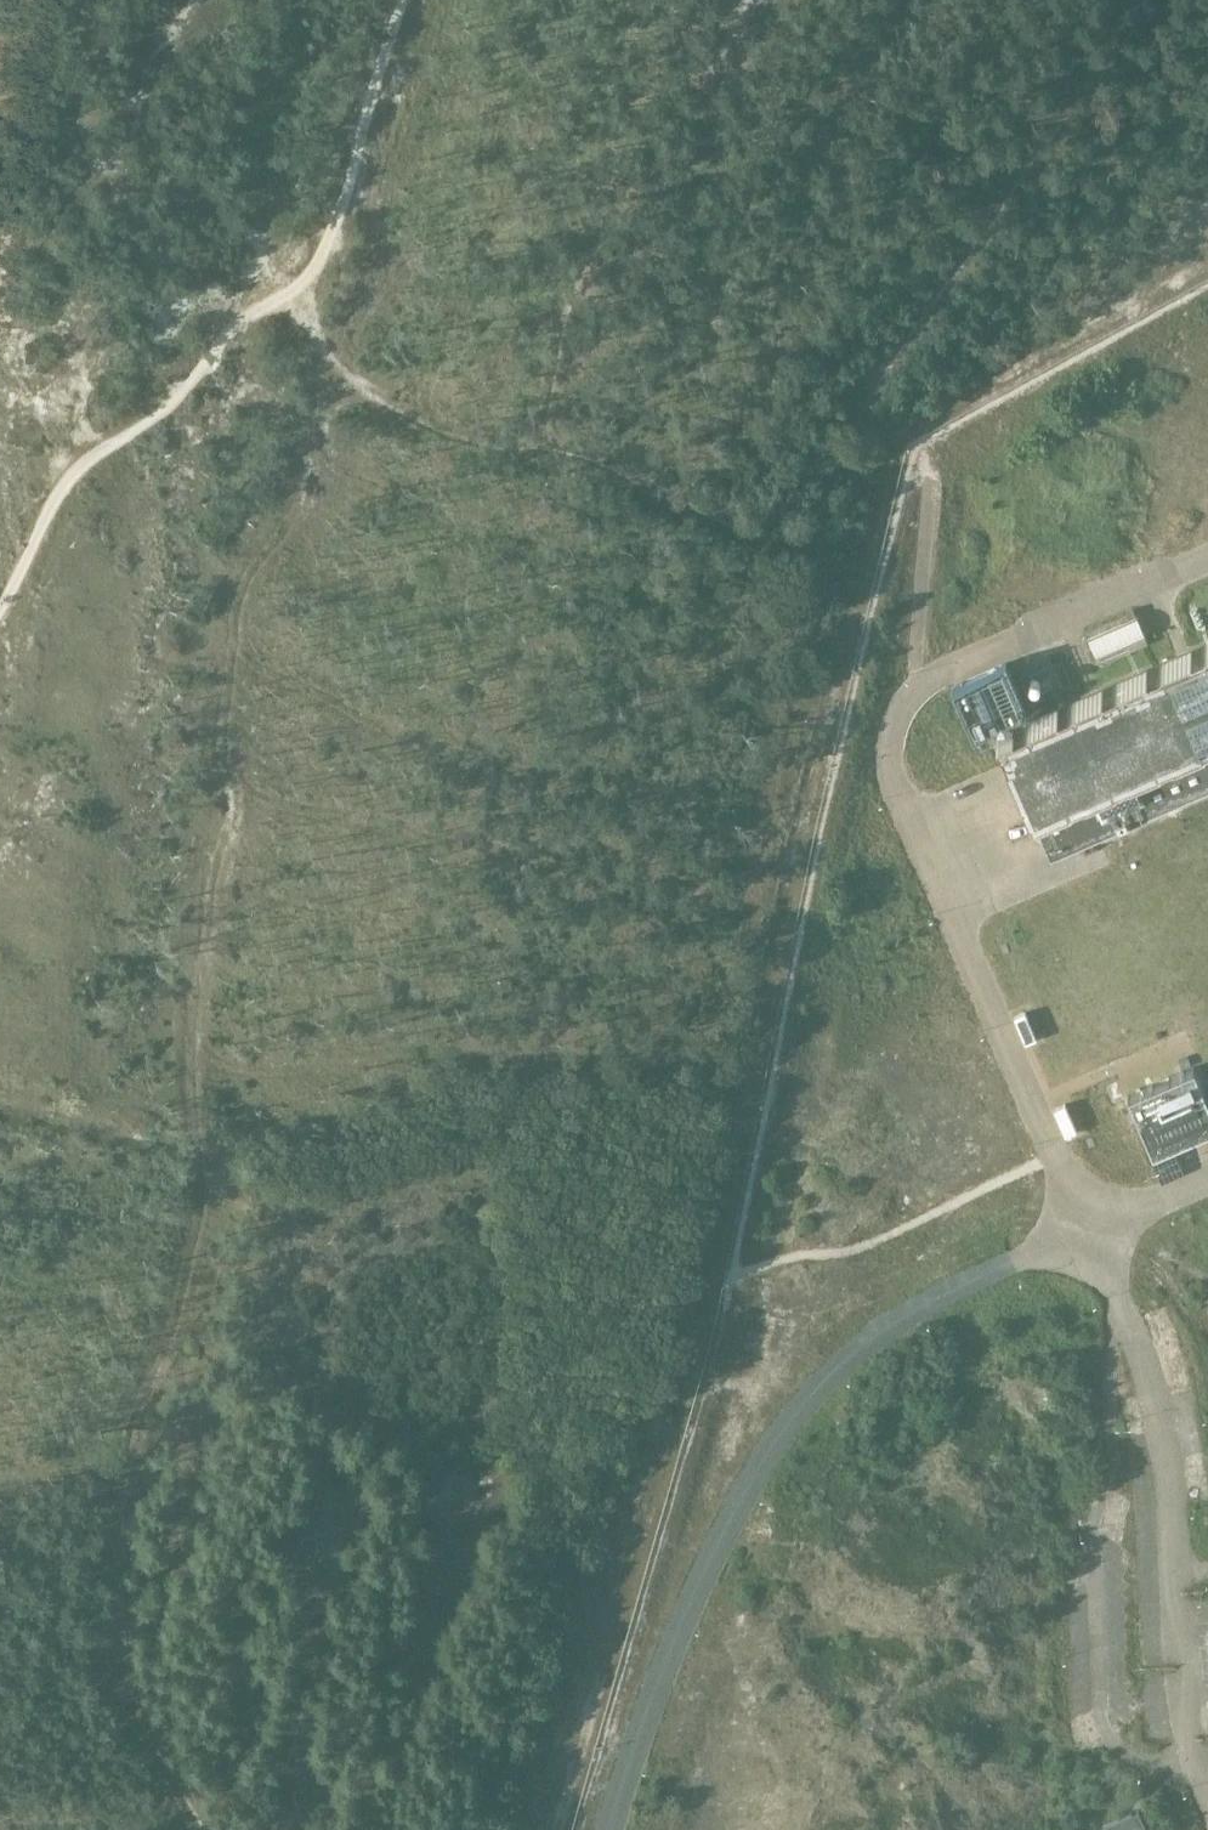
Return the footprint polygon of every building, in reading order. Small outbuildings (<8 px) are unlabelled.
[(952,683),(973,731),(976,730),(982,745),(999,739),(1034,817),(1050,857),(1207,789),(1207,641),(1029,719),(1005,661),(952,683)] [(1126,1099),(1151,1157),(1207,1133),(1207,1105),(1193,1070),(1126,1099)] [(1137,1811),(1102,1826),(1104,1829),(1145,1829),(1137,1811)]
